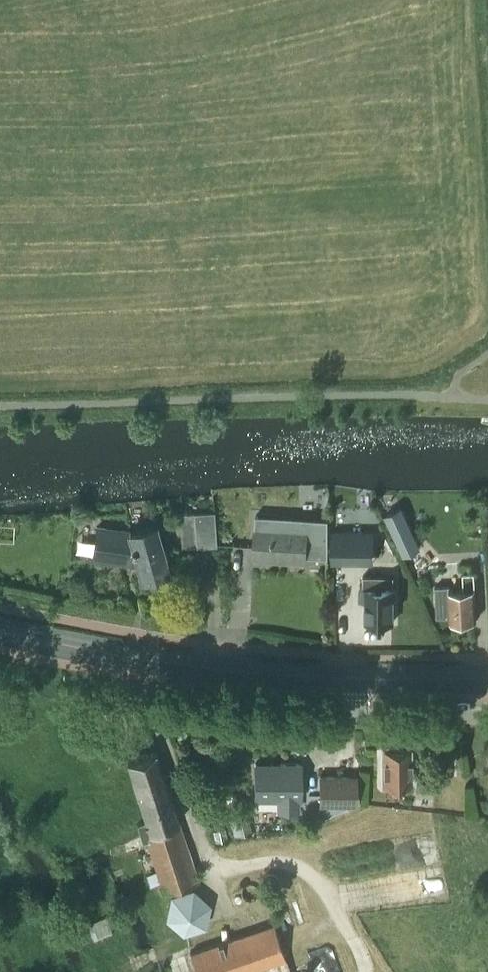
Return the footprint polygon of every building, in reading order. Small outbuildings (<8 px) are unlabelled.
[(328,506),(318,506),(317,518),(328,519),(328,514),(328,506)] [(419,547),(413,533),(401,508),(386,514),(405,554),(419,547)] [(196,546),(216,545),(214,511),(194,512),(196,546)] [(254,526),(252,558),(306,562),(307,555),(328,556),(328,519),(317,518),(309,517),(308,530),(283,528),(284,516),(256,514),(256,527),(254,526)] [(142,577),(168,570),(155,523),(128,530),(96,525),(92,556),(138,563),(142,577)] [(334,563),(374,561),(373,529),(333,531),(334,563)] [(437,617),(450,617),(450,621),(452,620),(452,623),(464,623),(464,620),(476,620),(475,572),(464,572),(465,589),(450,590),(450,586),(436,587),(437,617)] [(366,620),(378,621),(381,623),(388,623),(391,621),(394,621),(394,587),(361,587),(361,598),(366,598),(366,620)] [(415,781),(415,769),(411,769),(412,747),(383,747),(383,781),(415,781)] [(165,891),(199,880),(156,751),(128,760),(147,819),(138,822),(144,840),(148,838),(165,891)] [(300,798),(300,764),(256,764),(256,798),(278,798),(278,808),(298,808),(298,798),(300,798)] [(356,804),(356,775),(320,775),(320,804),(356,804)] [(164,918),(182,934),(206,927),(211,902),(192,887),(170,893),(164,918)] [(275,924),(192,952),(199,971),(291,971),(275,924)]
